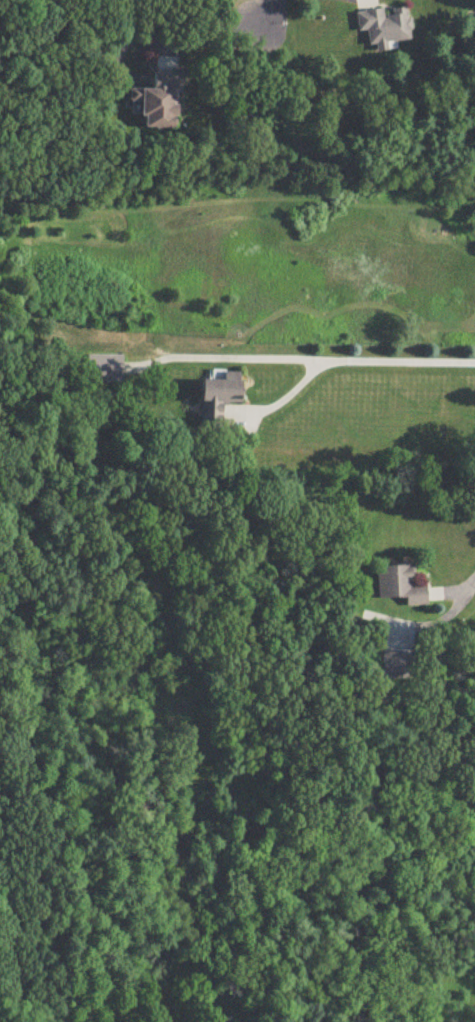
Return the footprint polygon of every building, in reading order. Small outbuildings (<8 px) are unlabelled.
[(356,13),(358,32),(367,31),(369,46),(376,45),(377,52),(396,50),(395,43),(411,41),(407,8),(383,11),(383,10),(356,13)] [(143,130),(180,130),(181,74),(154,74),(154,90),(130,90),(130,117),(143,117),(143,130)] [(122,382),(122,356),(87,356),(87,382),(122,382)] [(241,372),(212,371),(211,379),(202,378),(201,428),(223,428),(224,403),(240,403),(241,372)] [(378,566),(379,599),(405,598),(406,607),(427,606),(427,586),(413,587),(413,565),(378,566)] [(383,680),(413,680),(413,651),(383,651),(383,680)]
